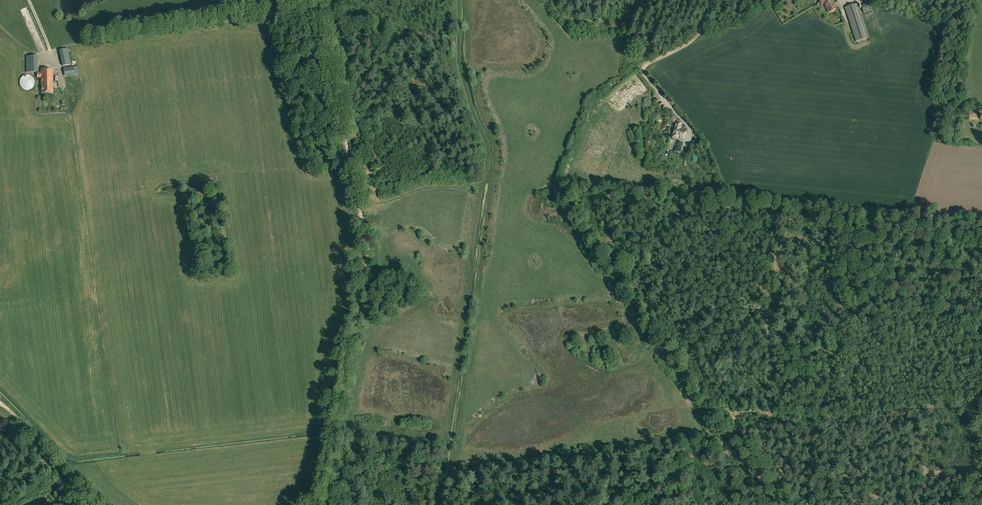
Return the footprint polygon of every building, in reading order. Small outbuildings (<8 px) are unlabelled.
[(836,8),(832,0),(819,0),(822,6),(824,5),(829,13),(836,8)] [(868,37),(857,3),(845,7),(856,41),(868,37)] [(63,66),(71,64),(68,49),(60,51),(63,66)] [(26,64),(26,72),(37,72),(37,64),(26,64)] [(65,76),(73,75),(73,77),(79,76),(78,74),(79,74),(78,66),(64,68),(65,76)] [(59,76),(53,76),(53,70),(41,70),(41,73),(37,73),(37,78),(42,78),(42,94),(54,94),(53,82),(59,82),(59,76)] [(35,81),(34,80),(34,79),(34,78),(33,78),(33,77),(32,77),(32,76),(31,76),(30,75),(29,75),(28,75),(27,75),(26,75),(25,76),(24,76),(23,76),(23,77),(22,77),(22,78),(21,79),(21,80),(20,81),(20,82),(20,83),(20,84),(21,85),(21,86),(22,87),(23,88),(24,89),(25,89),(26,89),(27,90),(28,90),(29,90),(29,89),(30,89),(31,89),(32,88),(33,88),(33,87),(34,86),(34,85),(35,84),(35,83),(35,82),(35,81)] [(678,137),(685,139),(688,129),(681,128),(682,123),(677,121),(675,127),(672,126),(670,132),(674,133),(673,137),(678,139),(678,137)] [(674,151),(681,152),(683,142),(677,141),(674,151)]
